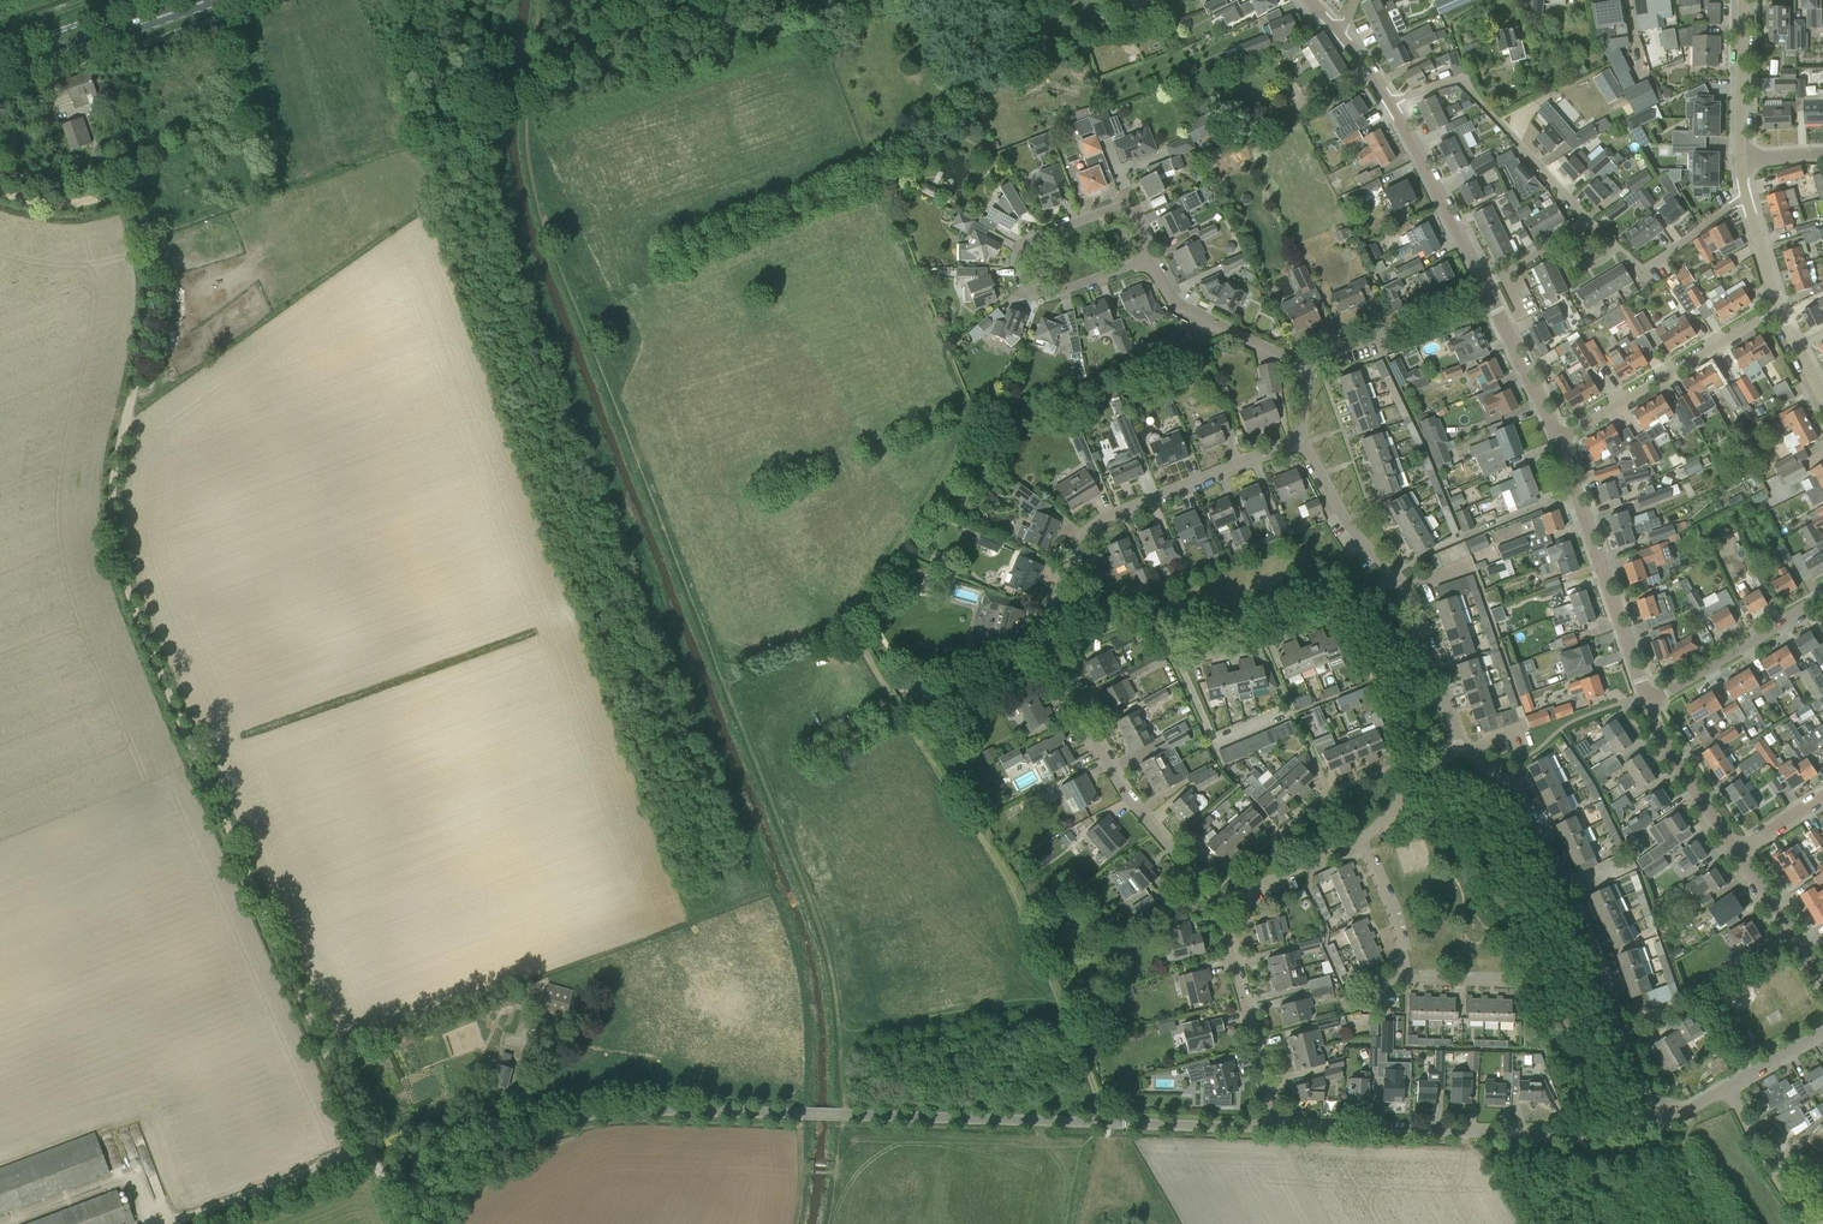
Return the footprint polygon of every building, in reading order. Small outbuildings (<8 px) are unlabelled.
[(1151,0),(1156,11),(1165,6),(1162,0),(1152,0),(1151,0)] [(1204,6),(1208,14),(1212,12),(1227,5),(1225,0),(1216,0),(1204,6)] [(1212,12),(1215,19),(1222,15),(1230,11),(1235,21),(1256,10),(1259,15),(1265,12),(1276,6),(1273,0),(1252,0),(1239,6),(1237,0),(1227,5),(1212,12)] [(1370,21),(1395,10),(1396,9),(1392,1),(1384,5),(1381,0),(1368,0),(1361,3),(1370,21)] [(1441,1),(1446,12),(1470,1),(1469,0),(1442,0),(1441,1)] [(1532,15),(1541,16),(1543,0),(1533,0),(1532,15)] [(1611,0),(1598,2),(1598,0),(1591,0),(1591,3),(1595,29),(1596,29),(1598,42),(1601,41),(1602,47),(1606,54),(1619,48),(1618,39),(1628,37),(1623,0),(1611,0)] [(1672,18),(1671,12),(1670,0),(1633,0),(1635,17),(1636,17),(1638,32),(1650,30),(1659,28),(1664,28),(1663,19),(1672,18)] [(1802,1),(1802,9),(1807,9),(1807,27),(1816,27),(1816,9),(1821,9),(1821,0),(1802,0),(1802,1)] [(1707,25),(1720,25),(1720,4),(1707,3),(1707,25)] [(1788,50),(1796,50),(1796,27),(1788,26),(1788,9),(1768,9),(1768,29),(1769,29),(1769,43),(1789,43),(1788,50)] [(1395,10),(1370,21),(1379,42),(1398,34),(1405,31),(1400,20),(1395,10)] [(1287,40),(1285,36),(1296,31),(1290,16),(1279,20),(1268,25),(1271,33),(1267,35),(1267,34),(1235,46),(1239,58),(1276,45),(1287,40)] [(1796,27),(1796,50),(1808,51),(1809,34),(1806,34),(1806,22),(1797,22),(1797,27),(1796,27)] [(1403,47),(1403,45),(1422,36),(1423,38),(1434,33),(1430,25),(1409,34),(1409,35),(1400,39),(1398,34),(1399,34),(1398,34),(1379,42),(1385,55),(1403,47)] [(1677,28),(1680,47),(1681,47),(1693,47),(1693,66),(1717,67),(1717,48),(1720,48),(1720,37),(1694,37),(1694,28),(1678,30),(1678,27),(1677,28)] [(1668,49),(1680,47),(1677,28),(1665,29),(1668,49)] [(1494,33),(1496,40),(1497,39),(1500,52),(1510,50),(1513,61),(1524,58),(1520,41),(1516,42),(1513,31),(1514,31),(1514,29),(1501,32),(1501,31),(1499,31),(1495,32),(1494,33)] [(1154,30),(1143,34),(1145,40),(1157,36),(1154,30)] [(1419,59),(1416,51),(1437,40),(1447,36),(1444,30),(1434,34),(1434,33),(1423,38),(1422,36),(1403,45),(1403,47),(1385,55),(1393,71),(1401,67),(1401,68),(1403,67),(1417,60),(1419,59)] [(1314,68),(1296,80),(1306,96),(1337,77),(1347,70),(1323,32),(1313,38),(1306,42),(1314,54),(1320,64),(1314,68)] [(1130,35),(1119,40),(1120,43),(1129,47),(1134,45),(1130,35)] [(1282,47),(1286,57),(1300,51),(1296,41),(1282,47)] [(1472,45),(1464,48),(1469,62),(1469,64),(1485,58),(1479,43),(1472,45)] [(1606,54),(1605,55),(1623,92),(1634,114),(1659,102),(1663,100),(1660,93),(1655,96),(1647,80),(1636,86),(1629,72),(1631,71),(1619,48),(1606,54)] [(1457,52),(1448,54),(1450,61),(1455,76),(1455,77),(1464,74),(1457,51),(1457,52)] [(1415,69),(1404,74),(1410,87),(1425,80),(1423,75),(1445,64),(1444,63),(1450,61),(1448,54),(1431,62),(1430,61),(1415,69)] [(1666,68),(1670,68),(1670,67),(1674,67),(1674,65),(1678,66),(1678,64),(1683,64),(1683,58),(1666,65),(1666,68)] [(1588,72),(1582,62),(1570,70),(1575,79),(1588,72)] [(1526,76),(1523,65),(1515,67),(1518,78),(1526,76)] [(1782,79),(1797,79),(1798,79),(1798,70),(1782,70),(1782,79)] [(1449,72),(1439,75),(1441,80),(1444,79),(1450,77),(1449,72)] [(65,81),(75,109),(99,100),(89,73),(65,81)] [(1775,91),(1796,90),(1797,79),(1782,79),(1782,80),(1775,80),(1775,91)] [(1796,90),(1796,96),(1805,96),(1805,80),(1798,80),(1798,79),(1797,79),(1796,90)] [(1689,119),(1690,119),(1698,119),(1698,120),(1720,120),(1720,114),(1722,114),(1722,106),(1720,106),(1720,103),(1713,103),(1713,97),(1709,97),(1709,93),(1705,84),(1687,93),(1689,99),(1689,119)] [(1438,90),(1440,97),(1463,91),(1457,86),(1438,90)] [(1804,102),(1805,124),(1807,124),(1807,123),(1820,123),(1822,123),(1822,88),(1817,89),(1817,101),(1804,102)] [(1352,122),(1367,112),(1358,97),(1350,102),(1349,102),(1344,105),(1343,103),(1333,110),(1335,114),(1343,126),(1335,132),(1340,140),(1357,130),(1352,122)] [(1425,119),(1426,119),(1441,111),(1439,108),(1434,97),(1428,100),(1427,100),(1425,101),(1426,101),(1419,105),(1426,118),(1425,118),(1425,119)] [(1764,107),(1765,129),(1773,129),(1774,130),(1775,130),(1775,127),(1780,127),(1780,128),(1791,128),(1790,112),(1797,111),(1797,110),(1796,110),(1796,102),(1781,103),(1781,107),(1764,107)] [(1441,128),(1444,126),(1448,124),(1445,118),(1462,110),(1459,103),(1441,111),(1426,119),(1432,132),(1439,129),(1441,128)] [(1550,126),(1537,138),(1550,153),(1564,141),(1563,139),(1568,134),(1563,128),(1566,125),(1547,103),(1538,112),(1550,126)] [(1077,121),(1088,117),(1094,115),(1091,107),(1086,109),(1085,108),(1074,112),(1077,121)] [(1651,108),(1634,115),(1640,126),(1656,119),(1651,108)] [(1094,115),(1088,117),(1094,131),(1095,131),(1099,142),(1113,136),(1106,121),(1109,119),(1106,110),(1094,115)] [(1185,124),(1194,143),(1224,129),(1216,110),(1185,124)] [(1640,126),(1634,115),(1626,119),(1631,130),(1640,126)] [(62,124),(72,150),(91,144),(82,118),(62,124)] [(1462,118),(1454,122),(1457,128),(1465,124),(1462,118)] [(1698,119),(1690,119),(1690,132),(1694,132),(1694,136),(1719,137),(1719,134),(1721,134),(1722,126),(1720,126),(1720,120),(1698,120),(1698,119)] [(1439,145),(1446,160),(1470,149),(1463,136),(1475,130),(1473,126),(1471,121),(1465,124),(1457,128),(1454,130),(1457,136),(1439,145)] [(1593,125),(1577,135),(1582,143),(1598,133),(1593,125)] [(1386,145),(1378,130),(1368,136),(1365,137),(1369,145),(1362,149),(1362,150),(1356,153),(1359,159),(1386,145)] [(1334,145),(1337,150),(1345,146),(1346,148),(1362,139),(1359,131),(1334,145)] [(1113,142),(1121,162),(1129,159),(1130,161),(1157,151),(1152,139),(1149,140),(1146,132),(1132,137),(1131,135),(1113,142)] [(1052,149),(1046,133),(1036,137),(1042,153),(1052,149)] [(1645,134),(1636,139),(1641,149),(1650,143),(1645,134)] [(1094,135),(1095,136),(1081,142),(1080,142),(1088,161),(1085,162),(1088,171),(1077,175),(1085,195),(1106,188),(1100,174),(1109,171),(1105,159),(1095,135),(1094,135)] [(1165,145),(1170,158),(1195,149),(1190,135),(1165,145)] [(1672,135),(1672,144),(1689,145),(1690,135),(1672,135)] [(998,141),(991,143),(993,150),(1000,148),(998,141)] [(1721,164),(1721,157),(1719,157),(1719,154),(1695,153),(1695,145),(1689,145),(1672,144),(1672,153),(1686,154),(1689,154),(1689,161),(1697,161),(1697,170),(1694,170),(1719,171),(1719,164),(1721,164)] [(1386,145),(1359,159),(1362,165),(1370,161),(1368,158),(1374,155),(1381,167),(1395,160),(1386,145)] [(1564,169),(1560,171),(1564,176),(1567,173),(1574,181),(1584,173),(1590,179),(1592,177),(1599,171),(1606,164),(1611,161),(1615,157),(1607,148),(1604,150),(1600,145),(1587,157),(1581,150),(1574,157),(1571,159),(1562,167),(1564,169)] [(1470,149),(1446,160),(1453,174),(1469,167),(1465,160),(1473,156),(1470,149)] [(1490,153),(1470,164),(1474,171),(1489,163),(1488,162),(1494,159),(1490,153)] [(1139,180),(1148,199),(1165,191),(1157,176),(1173,170),(1174,172),(1184,168),(1179,155),(1169,159),(1146,168),(1149,175),(1139,180)] [(1489,163),(1474,171),(1477,177),(1498,166),(1505,162),(1502,155),(1494,159),(1488,162),(1489,163)] [(1528,183),(1534,192),(1541,188),(1540,187),(1543,186),(1534,177),(1535,176),(1523,163),(1522,165),(1518,158),(1505,165),(1514,183),(1515,182),(1517,181),(1523,187),(1524,186),(1528,183)] [(1592,185),(1584,192),(1597,207),(1606,199),(1610,195),(1604,188),(1611,182),(1607,177),(1617,168),(1615,166),(1611,161),(1606,164),(1599,171),(1592,177),(1596,182),(1593,184),(1592,185)] [(1044,184),(1035,188),(1033,189),(1036,198),(1038,198),(1043,209),(1047,207),(1048,210),(1058,206),(1057,203),(1062,202),(1057,190),(1066,187),(1058,164),(1039,172),(1044,184)] [(1777,174),(1780,184),(1803,177),(1800,166),(1777,174)] [(1357,176),(1361,185),(1382,175),(1379,167),(1368,173),(1367,170),(1357,176)] [(1666,171),(1672,182),(1674,184),(1681,180),(1681,170),(1665,169),(1666,171)] [(1647,170),(1626,183),(1633,193),(1654,180),(1647,170)] [(1719,171),(1694,170),(1697,170),(1696,180),(1693,180),(1693,184),(1690,186),(1693,191),(1693,197),(1697,197),(1699,201),(1704,197),(1710,197),(1711,187),(1718,187),(1718,181),(1720,181),(1721,173),(1719,173),(1719,171)] [(1815,175),(1818,187),(1822,185),(1822,178),(1822,173),(1815,175)] [(1360,188),(1364,196),(1382,186),(1379,179),(1360,188)] [(1415,200),(1406,182),(1408,181),(1408,180),(1399,185),(1398,183),(1397,183),(1398,185),(1384,192),(1377,196),(1380,203),(1387,199),(1393,211),(1404,205),(1404,207),(1408,205),(1407,204),(1415,200)] [(1476,181),(1460,188),(1469,206),(1495,193),(1491,186),(1481,191),(1476,181)] [(1004,196),(996,200),(986,218),(999,225),(1010,231),(1015,221),(1018,218),(1028,212),(1021,202),(1009,182),(1000,188),(1004,196)] [(1682,198),(1674,184),(1672,182),(1664,188),(1668,193),(1661,198),(1665,203),(1658,208),(1660,211),(1659,212),(1662,215),(1669,225),(1671,224),(1672,225),(1678,221),(1677,220),(1685,214),(1676,202),(1682,198)] [(924,183),(920,191),(934,197),(938,189),(924,183)] [(1776,194),(1767,197),(1772,213),(1787,208),(1785,201),(1783,195),(1782,188),(1781,187),(1775,189),(1776,194)] [(1637,193),(1648,208),(1655,203),(1643,188),(1637,193)] [(1357,189),(1347,194),(1351,202),(1361,197),(1357,189)] [(1201,205),(1194,192),(1194,191),(1166,205),(1170,213),(1158,219),(1161,227),(1164,226),(1170,238),(1191,228),(1184,213),(1187,211),(1201,205)] [(1152,208),(1166,202),(1163,195),(1149,201),(1152,208)] [(1537,198),(1533,201),(1537,207),(1542,204),(1537,198)] [(1605,214),(1611,221),(1628,208),(1623,201),(1605,214)] [(1545,209),(1540,213),(1550,230),(1561,224),(1561,223),(1565,220),(1565,221),(1566,221),(1555,203),(1545,209)] [(1475,219),(1481,230),(1499,221),(1492,206),(1484,209),(1473,214),(1473,215),(1474,214),(1476,219),(1475,219)] [(1787,208),(1772,213),(1777,229),(1786,227),(1787,232),(1792,230),(1794,230),(1788,209),(1787,208)] [(1522,210),(1516,213),(1521,221),(1527,218),(1522,210)] [(964,212),(963,215),(971,220),(973,216),(964,212)] [(971,220),(963,215),(958,213),(952,226),(967,234),(974,221),(971,220)] [(1550,230),(1540,213),(1525,222),(1529,229),(1535,239),(1536,239),(1535,238),(1539,236),(1540,236),(1550,230)] [(1642,222),(1635,227),(1626,235),(1637,249),(1664,229),(1651,213),(1641,221),(1642,222)] [(1516,215),(1509,219),(1512,225),(1519,222),(1516,215)] [(1394,227),(1398,235),(1412,228),(1408,220),(1394,227)] [(1483,235),(1489,247),(1507,238),(1499,221),(1481,230),(1481,231),(1482,230),(1484,235),(1483,235)] [(1394,254),(1383,260),(1394,255),(1433,236),(1426,223),(1420,226),(1420,225),(1418,227),(1405,233),(1410,243),(1393,252),(1394,254)] [(1795,228),(1798,236),(1817,230),(1814,223),(1795,228)] [(1733,241),(1735,240),(1734,237),(1732,234),(1731,233),(1729,233),(1724,224),(1709,232),(1710,232),(1693,241),(1699,252),(1707,248),(1710,254),(1734,242),(1733,241)] [(1197,233),(1201,241),(1218,233),(1214,225),(1197,233)] [(1512,237),(1518,247),(1530,239),(1523,229),(1512,237)] [(1789,269),(1804,264),(1801,255),(1808,253),(1806,244),(1822,240),(1821,237),(1822,237),(1822,229),(1819,230),(1803,235),(1804,241),(1791,245),(1793,250),(1784,252),(1789,269)] [(961,250),(961,261),(975,261),(977,257),(984,261),(988,254),(993,257),(1000,244),(974,230),(971,236),(973,237),(967,250),(961,250)] [(1433,236),(1394,255),(1396,259),(1412,252),(1413,255),(1421,251),(1424,258),(1431,254),(1434,253),(1433,253),(1440,250),(1433,237),(1434,236),(1433,236)] [(1507,238),(1489,247),(1494,258),(1495,257),(1497,262),(1496,262),(1497,263),(1515,254),(1507,238)] [(1174,252),(1178,260),(1180,259),(1186,273),(1206,263),(1202,255),(1204,254),(1198,241),(1174,252)] [(1375,243),(1366,248),(1372,262),(1382,257),(1375,243)] [(1220,264),(1225,273),(1244,263),(1240,255),(1220,264)] [(1714,269),(1712,271),(1714,275),(1714,276),(1716,279),(1736,267),(1730,258),(1713,268),(1714,269)] [(1418,259),(1394,270),(1398,279),(1422,267),(1418,259)] [(1534,268),(1542,284),(1560,275),(1554,264),(1551,260),(1552,259),(1534,268)] [(1297,268),(1291,271),(1302,294),(1315,288),(1304,264),(1304,265),(1301,260),(1295,263),(1297,268)] [(1432,268),(1417,276),(1420,282),(1422,280),(1431,297),(1450,288),(1447,281),(1453,278),(1445,262),(1432,268)] [(1812,262),(1804,264),(1789,269),(1794,285),(1795,285),(1798,292),(1811,288),(1807,274),(1815,272),(1812,262)] [(1633,282),(1623,264),(1622,264),(1623,265),(1618,268),(1618,267),(1607,273),(1618,291),(1627,285),(1633,282)] [(964,296),(964,302),(973,302),(976,309),(991,303),(991,302),(997,299),(993,290),(992,291),(991,287),(994,286),(990,275),(975,281),(975,268),(956,268),(956,286),(967,286),(970,293),(964,296)] [(1712,271),(1711,269),(1703,273),(1708,280),(1714,276),(1714,275),(1712,271)] [(1522,274),(1521,274),(1521,275),(1524,280),(1530,277),(1527,271),(1522,274)] [(1592,282),(1602,300),(1618,291),(1607,273),(1596,280),(1597,281),(1593,283),(1592,282)] [(1679,279),(1685,287),(1694,282),(1688,273),(1679,279)] [(1215,305),(1232,314),(1238,302),(1241,303),(1245,293),(1225,283),(1225,284),(1222,282),(1218,274),(1199,284),(1205,297),(1216,303),(1215,305)] [(1560,275),(1542,284),(1550,300),(1568,291),(1568,290),(1567,291),(1565,287),(1565,286),(1560,275)] [(1361,296),(1370,293),(1365,281),(1364,278),(1355,282),(1356,285),(1331,295),(1338,312),(1356,305),(1357,307),(1365,304),(1361,296)] [(1399,290),(1395,281),(1399,279),(1381,287),(1389,303),(1398,298),(1395,292),(1399,290)] [(1526,281),(1516,283),(1520,301),(1530,299),(1526,281)] [(1602,300),(1592,282),(1581,289),(1582,290),(1577,292),(1577,291),(1576,292),(1586,309),(1602,300)] [(1141,307),(1150,323),(1163,315),(1156,303),(1154,305),(1147,287),(1142,289),(1141,285),(1127,290),(1128,292),(1119,295),(1126,313),(1141,307)] [(1673,291),(1687,314),(1696,309),(1687,293),(1682,285),(1673,291)] [(1705,302),(1706,303),(1713,315),(1717,312),(1722,320),(1736,311),(1727,298),(1728,297),(1721,286),(1708,294),(1711,299),(1705,302)] [(1747,286),(1728,297),(1727,298),(1736,311),(1751,302),(1746,294),(1751,292),(1747,286)] [(1697,308),(1706,303),(1705,302),(1696,287),(1688,293),(1697,308)] [(1286,313),(1295,331),(1307,326),(1308,327),(1321,321),(1310,299),(1296,305),(1293,298),(1281,304),(1280,307),(1283,312),(1286,313)] [(1086,332),(1098,327),(1100,322),(1105,324),(1108,332),(1115,329),(1112,322),(1113,322),(1104,299),(1090,304),(1091,306),(1082,310),(1086,321),(1083,322),(1086,332)] [(1822,312),(1822,299),(1819,301),(1814,303),(1816,306),(1802,313),(1810,330),(1822,323),(1822,319),(1820,314),(1822,312)] [(1634,317),(1635,316),(1627,303),(1619,308),(1604,316),(1611,329),(1616,326),(1614,322),(1614,320),(1623,315),(1637,338),(1645,334),(1644,334),(1634,317)] [(1565,322),(1562,314),(1558,307),(1542,314),(1546,322),(1544,323),(1544,322),(1529,329),(1538,347),(1549,341),(1559,336),(1555,326),(1565,322)] [(1019,337),(1022,327),(1027,316),(1008,309),(1005,319),(1002,315),(996,320),(994,325),(987,317),(977,325),(968,333),(975,341),(984,333),(990,339),(993,336),(1004,340),(1007,333),(1019,337)] [(1643,312),(1635,316),(1634,317),(1644,334),(1652,329),(1643,312)] [(1035,339),(1032,345),(1044,347),(1045,343),(1054,346),(1057,336),(1070,331),(1068,326),(1064,314),(1047,321),(1041,319),(1034,338),(1035,339)] [(1668,319),(1669,321),(1683,343),(1696,335),(1684,315),(1678,319),(1675,315),(1668,319)] [(1669,321),(1655,330),(1663,341),(1669,351),(1683,343),(1669,321)] [(1483,338),(1478,329),(1472,332),(1469,326),(1459,329),(1463,337),(1458,339),(1447,344),(1451,352),(1462,347),(1466,357),(1487,347),(1486,344),(1487,343),(1486,342),(1485,339),(1484,338),(1483,338)] [(1174,333),(1163,341),(1165,348),(1172,346),(1192,339),(1185,327),(1174,333)] [(1112,334),(1120,356),(1132,351),(1124,329),(1112,334)] [(1081,352),(1078,333),(1068,335),(1071,346),(1072,354),(1081,352)] [(1447,335),(1439,338),(1441,344),(1449,340),(1447,335)] [(1747,345),(1756,360),(1761,368),(1775,360),(1761,337),(1747,345)] [(1627,338),(1617,344),(1620,347),(1622,351),(1634,372),(1648,364),(1643,356),(1642,354),(1636,344),(1632,346),(1631,345),(1630,343),(1627,338)] [(1584,367),(1587,371),(1597,365),(1582,339),(1571,346),(1584,367)] [(1756,360),(1747,345),(1733,354),(1744,373),(1750,369),(1747,365),(1756,360)] [(1620,347),(1606,356),(1609,361),(1614,370),(1621,380),(1634,372),(1622,351),(1620,347)] [(1139,348),(1133,350),(1136,360),(1146,357),(1142,349),(1139,348)] [(1591,352),(1600,367),(1607,363),(1598,348),(1591,352)] [(1539,358),(1545,367),(1560,358),(1555,349),(1539,358)] [(1389,363),(1401,387),(1420,378),(1415,369),(1406,373),(1399,359),(1389,363)] [(1501,373),(1500,370),(1499,369),(1498,369),(1493,359),(1465,373),(1469,381),(1474,379),(1482,375),(1486,383),(1480,386),(1483,393),(1499,387),(1496,380),(1502,377),(1501,375),(1502,375),(1501,373)] [(1382,380),(1384,379),(1384,378),(1390,375),(1382,360),(1374,363),(1382,380)] [(1262,381),(1266,380),(1269,394),(1280,391),(1274,363),(1259,367),(1262,381)] [(1463,375),(1460,366),(1444,372),(1438,374),(1441,382),(1447,380),(1463,375)] [(1712,366),(1697,375),(1706,390),(1707,389),(1715,385),(1717,389),(1723,385),(1712,366)] [(1578,387),(1586,401),(1600,393),(1587,371),(1584,367),(1571,375),(1578,387)] [(1339,388),(1341,394),(1364,386),(1359,372),(1339,379),(1342,387),(1339,388)] [(1384,378),(1384,379),(1390,391),(1396,388),(1390,375),(1384,378)] [(1586,401),(1578,387),(1571,391),(1562,375),(1555,380),(1572,409),(1586,401)] [(1683,406),(1696,428),(1697,429),(1705,424),(1700,416),(1717,406),(1707,389),(1706,390),(1697,375),(1683,383),(1691,396),(1688,398),(1687,394),(1679,399),(1683,406)] [(1747,376),(1736,382),(1749,404),(1760,398),(1747,376)] [(1419,380),(1412,383),(1415,390),(1422,388),(1419,380)] [(1346,399),(1349,406),(1369,399),(1369,400),(1376,397),(1371,383),(1364,386),(1341,394),(1343,400),(1346,399)] [(1725,389),(1737,410),(1744,406),(1753,423),(1758,420),(1749,404),(1747,405),(1735,383),(1725,389)] [(1518,405),(1515,397),(1513,399),(1508,389),(1502,392),(1499,387),(1483,393),(1476,396),(1480,405),(1481,404),(1485,412),(1497,406),(1502,415),(1517,408),(1516,406),(1518,405)] [(1390,391),(1396,404),(1402,401),(1396,388),(1390,391)] [(1777,395),(1783,404),(1795,398),(1790,388),(1777,395)] [(1663,396),(1648,405),(1661,426),(1670,421),(1668,418),(1674,415),(1669,406),(1663,396)] [(1349,415),(1351,421),(1373,413),(1369,400),(1369,399),(1349,406),(1352,414),(1349,415)] [(1120,400),(1114,403),(1119,414),(1125,411),(1120,400)] [(1240,412),(1248,432),(1278,420),(1270,400),(1240,412)] [(1402,401),(1396,404),(1403,418),(1409,415),(1402,401)] [(1634,438),(1636,442),(1649,463),(1651,466),(1661,461),(1651,442),(1666,433),(1661,426),(1648,405),(1634,413),(1645,431),(1634,438)] [(1791,424),(1794,432),(1809,424),(1801,408),(1800,408),(1798,405),(1778,416),(1784,428),(1791,424)] [(1696,428),(1683,406),(1675,411),(1685,426),(1680,429),(1684,435),(1696,428)] [(1761,407),(1754,411),(1758,417),(1765,413),(1761,407)] [(1373,413),(1351,421),(1353,427),(1356,426),(1358,434),(1378,427),(1373,413)] [(1760,420),(1765,428),(1777,421),(1772,413),(1760,420)] [(1210,420),(1211,423),(1195,430),(1199,439),(1204,450),(1225,442),(1222,434),(1229,431),(1225,420),(1222,415),(1210,420)] [(1419,421),(1430,449),(1443,444),(1447,442),(1438,420),(1434,421),(1432,416),(1419,421)] [(1405,424),(1411,438),(1417,435),(1411,422),(1405,424)] [(1794,447),(1797,453),(1800,451),(1804,449),(1803,447),(1817,440),(1809,424),(1794,432),(1783,438),(1789,450),(1794,447)] [(1613,425),(1598,434),(1608,449),(1607,450),(1611,456),(1620,450),(1619,448),(1625,445),(1613,425)] [(1489,440),(1468,448),(1472,457),(1474,456),(1516,440),(1516,439),(1510,426),(1504,428),(1503,428),(1501,428),(1494,431),(1496,438),(1489,440)] [(1115,461),(1106,465),(1107,468),(1115,487),(1137,478),(1137,477),(1136,477),(1136,475),(1142,472),(1141,468),(1147,465),(1143,456),(1131,428),(1121,432),(1129,450),(1127,451),(1122,453),(1113,456),(1115,461)] [(1361,449),(1363,455),(1385,448),(1382,440),(1389,438),(1387,432),(1361,441),(1364,448),(1361,449)] [(1156,434),(1154,433),(1152,434),(1150,435),(1148,437),(1148,439),(1148,441),(1150,445),(1153,455),(1158,466),(1176,459),(1177,461),(1188,457),(1178,433),(1161,440),(1159,436),(1158,435),(1156,434)] [(1608,449),(1598,434),(1584,443),(1596,462),(1602,458),(1599,454),(1607,450),(1608,449)] [(1411,438),(1418,451),(1424,448),(1417,435),(1411,438)] [(1516,440),(1474,456),(1479,470),(1481,469),(1503,460),(1504,461),(1506,460),(1513,457),(1513,458),(1515,457),(1515,456),(1522,454),(1516,440),(1517,440),(1516,440)] [(1649,463),(1636,442),(1626,448),(1639,468),(1649,463)] [(1443,444),(1430,449),(1437,466),(1450,461),(1443,444)] [(1368,461),(1371,468),(1390,461),(1390,462),(1399,459),(1394,445),(1385,448),(1363,455),(1365,462),(1368,461)] [(1418,451),(1423,464),(1429,462),(1424,448),(1418,451)] [(1739,455),(1749,473),(1754,470),(1744,452),(1739,455)] [(1669,467),(1671,471),(1683,464),(1677,453),(1668,458),(1673,465),(1669,467)] [(1779,474),(1780,474),(1780,473),(1801,462),(1797,453),(1774,464),(1779,474)] [(1700,469),(1703,468),(1699,459),(1696,461),(1695,459),(1684,465),(1689,476),(1701,471),(1700,469)] [(1503,460),(1481,469),(1484,477),(1506,467),(1504,461),(1503,460)] [(1084,470),(1057,486),(1064,497),(1070,507),(1087,496),(1089,500),(1099,493),(1096,488),(1103,484),(1094,461),(1085,465),(1087,470),(1085,472),(1084,470)] [(1370,477),(1373,483),(1395,475),(1390,462),(1390,461),(1371,468),(1373,476),(1370,477)] [(1423,464),(1429,479),(1435,477),(1429,462),(1423,464)] [(1780,473),(1780,474),(1786,484),(1796,479),(1807,473),(1803,466),(1801,462),(1780,473)] [(1821,484),(1822,483),(1822,464),(1809,471),(1812,477),(1808,479),(1813,489),(1821,484)] [(1594,473),(1597,481),(1621,473),(1618,465),(1594,473)] [(1501,493),(1508,490),(1532,480),(1526,466),(1520,469),(1519,469),(1510,472),(1513,479),(1498,485),(1501,493)] [(1627,487),(1626,484),(1651,478),(1649,472),(1647,467),(1622,473),(1624,478),(1610,483),(1599,487),(1604,503),(1616,500),(1619,498),(1621,498),(1618,490),(1627,487)] [(1751,489),(1754,495),(1764,489),(1754,471),(1747,475),(1754,487),(1751,489)] [(1304,492),(1299,481),(1296,473),(1291,475),(1290,472),(1273,479),(1281,501),(1304,492)] [(1395,475),(1373,483),(1375,489),(1378,488),(1380,496),(1392,492),(1399,489),(1395,475)] [(1429,479),(1435,494),(1441,491),(1435,477),(1429,479)] [(1508,490),(1516,510),(1525,507),(1522,501),(1537,495),(1532,481),(1532,480),(1508,490)] [(1013,496),(1020,501),(1022,499),(1023,500),(1018,507),(1033,518),(1029,528),(1021,525),(1014,540),(1024,544),(1025,541),(1045,550),(1051,536),(1054,536),(1056,532),(1057,533),(1059,529),(1057,529),(1058,526),(1060,527),(1061,524),(1059,523),(1060,522),(1046,516),(1050,506),(1021,485),(1013,496)] [(1241,513),(1244,521),(1250,519),(1248,515),(1266,508),(1257,486),(1239,493),(1246,511),(1241,513)] [(1670,487),(1656,493),(1659,501),(1673,496),(1670,487)] [(1388,514),(1391,520),(1412,508),(1418,504),(1411,491),(1386,506),(1390,513),(1388,514)] [(1435,494),(1441,507),(1447,505),(1441,491),(1435,494)] [(1461,493),(1450,498),(1453,506),(1453,507),(1464,502),(1461,493)] [(1207,506),(1211,517),(1216,529),(1236,520),(1227,498),(1207,506)] [(1304,504),(1309,516),(1322,511),(1317,499),(1304,504)] [(1441,507),(1446,520),(1452,518),(1447,505),(1441,507)] [(1397,524),(1401,531),(1419,520),(1412,508),(1391,520),(1395,526),(1397,524)] [(1456,513),(1459,521),(1463,532),(1474,528),(1466,509),(1456,513)] [(1197,541),(1201,539),(1205,538),(1202,530),(1199,523),(1194,511),(1173,520),(1181,540),(1194,534),(1197,541)] [(1532,519),(1534,522),(1539,537),(1563,529),(1563,526),(1564,526),(1564,523),(1563,521),(1562,518),(1560,519),(1557,511),(1532,519)] [(1620,513),(1609,517),(1614,533),(1650,521),(1647,513),(1630,519),(1628,511),(1625,512),(1620,513)] [(1268,518),(1273,531),(1285,526),(1280,513),(1268,518)] [(1403,539),(1406,544),(1426,532),(1427,533),(1434,529),(1426,516),(1419,521),(1419,520),(1401,531),(1405,537),(1403,539)] [(1812,523),(1816,529),(1822,525),(1822,517),(1820,518),(1812,523)] [(1452,518),(1446,520),(1452,535),(1458,533),(1452,518)] [(1650,521),(1614,533),(1619,548),(1631,545),(1635,543),(1633,536),(1635,535),(1636,535),(1653,529),(1661,526),(1659,518),(1650,521)] [(1677,535),(1676,534),(1683,532),(1680,523),(1673,526),(1650,533),(1653,544),(1677,535)] [(1816,529),(1812,523),(1801,530),(1812,548),(1822,541),(1816,529)] [(1139,534),(1144,545),(1147,553),(1155,550),(1161,565),(1180,557),(1173,541),(1166,543),(1165,539),(1163,540),(1157,526),(1139,534)] [(1253,550),(1255,549),(1251,539),(1252,539),(1247,526),(1230,533),(1235,547),(1249,541),(1253,550)] [(1251,539),(1255,549),(1255,550),(1277,541),(1289,536),(1285,526),(1273,531),(1275,536),(1254,544),(1252,539),(1251,539)] [(1218,553),(1207,527),(1202,530),(1205,538),(1201,539),(1203,544),(1202,544),(1208,557),(1218,553)] [(1426,532),(1406,544),(1409,551),(1412,549),(1416,556),(1434,546),(1427,533),(1426,532)] [(991,548),(1000,552),(1003,543),(1004,544),(1004,543),(983,535),(984,536),(980,545),(991,549),(991,548)] [(1479,535),(1464,541),(1470,555),(1472,553),(1472,554),(1484,549),(1479,535)] [(1498,548),(1502,560),(1531,549),(1526,537),(1498,548)] [(1112,556),(1109,557),(1114,569),(1126,564),(1129,572),(1138,568),(1126,539),(1108,546),(1112,556)] [(1464,541),(1457,545),(1463,559),(1470,556),(1470,555),(1464,541)] [(1573,555),(1568,541),(1561,544),(1561,543),(1559,544),(1559,545),(1545,549),(1545,550),(1547,556),(1538,559),(1541,567),(1556,561),(1573,555)] [(1672,555),(1667,542),(1638,553),(1640,560),(1625,565),(1632,584),(1647,579),(1649,585),(1661,581),(1659,574),(1656,575),(1652,563),(1657,562),(1658,566),(1674,561),(1672,555)] [(1457,545),(1451,547),(1456,562),(1463,559),(1457,545)] [(1785,545),(1773,551),(1781,566),(1793,560),(1792,558),(1785,545)] [(1451,547),(1444,550),(1449,565),(1456,562),(1451,547)] [(1792,558),(1793,560),(1797,570),(1806,565),(1808,568),(1814,578),(1822,573),(1822,554),(1822,553),(1822,554),(1818,547),(1811,551),(1815,558),(1805,564),(1799,554),(1792,558)] [(1444,550),(1437,553),(1443,567),(1449,565),(1444,550)] [(1006,585),(1018,590),(1029,595),(1037,574),(1038,575),(1042,566),(1035,563),(1037,557),(1024,551),(1020,562),(1019,562),(1018,562),(1018,563),(1017,563),(1012,576),(1010,575),(1006,585)] [(1443,567),(1437,553),(1430,556),(1436,570),(1443,567)] [(1556,561),(1541,567),(1540,567),(1543,576),(1551,573),(1551,572),(1559,570),(1561,576),(1571,573),(1571,572),(1578,570),(1573,556),(1573,555),(1556,561)] [(1097,566),(1094,568),(1099,575),(1102,578),(1111,571),(1103,561),(1097,566)] [(1484,561),(1475,565),(1477,570),(1487,566),(1484,561)] [(957,566),(956,569),(957,571),(959,574),(961,575),(964,574),(966,572),(967,570),(967,567),(965,565),(962,564),(960,564),(957,566)] [(1502,564),(1486,569),(1488,576),(1499,572),(1501,578),(1507,576),(1502,564)] [(1137,571),(1142,584),(1144,592),(1156,591),(1151,580),(1146,567),(1137,571)] [(1782,577),(1772,583),(1780,598),(1797,588),(1792,578),(1789,573),(1789,574),(1784,567),(1778,570),(1782,577)] [(1750,574),(1754,581),(1757,588),(1765,584),(1757,569),(1750,574)] [(1472,575),(1465,577),(1470,591),(1471,591),(1477,589),(1472,575)] [(1465,577),(1458,579),(1463,594),(1470,591),(1465,577)] [(1544,583),(1546,589),(1560,584),(1558,578),(1544,583)] [(1458,579),(1451,582),(1456,596),(1463,594),(1458,579)] [(1451,582),(1444,584),(1449,598),(1455,596),(1456,596),(1451,582)] [(1743,599),(1742,600),(1745,604),(1751,614),(1768,605),(1762,594),(1759,590),(1750,595),(1743,583),(1737,586),(1740,591),(1739,592),(1743,599)] [(1437,586),(1442,601),(1449,598),(1444,584),(1437,586)] [(1560,584),(1546,589),(1549,596),(1563,591),(1560,584)] [(1483,603),(1478,589),(1477,589),(1471,591),(1476,605),(1483,603)] [(1706,608),(1719,632),(1729,627),(1729,628),(1732,627),(1734,626),(1735,624),(1735,623),(1736,622),(1728,609),(1735,605),(1726,589),(1716,595),(1719,601),(1706,608)] [(1549,620),(1551,619),(1590,606),(1584,590),(1573,594),(1568,596),(1571,604),(1569,604),(1552,610),(1546,612),(1549,620)] [(1687,595),(1696,611),(1704,606),(1695,590),(1687,595)] [(980,607),(980,608),(991,611),(997,612),(994,622),(989,621),(987,632),(991,634),(1003,637),(1015,639),(1019,621),(1022,622),(1024,611),(1013,608),(1009,607),(1011,599),(994,595),(984,592),(980,607)] [(1637,602),(1644,621),(1655,617),(1658,626),(1676,618),(1673,610),(1667,612),(1663,600),(1667,599),(1665,593),(1637,602)] [(1460,611),(1455,596),(1449,598),(1442,601),(1435,603),(1440,617),(1460,611)] [(1488,617),(1483,603),(1476,605),(1481,619),(1488,617)] [(1551,619),(1554,627),(1575,620),(1576,619),(1579,627),(1595,621),(1590,606),(1551,619)] [(1465,624),(1460,611),(1440,617),(1445,631),(1465,624)] [(1696,613),(1691,616),(1694,623),(1700,620),(1696,613)] [(1492,630),(1488,617),(1481,619),(1485,633),(1492,630)] [(1469,638),(1465,624),(1445,631),(1449,645),(1469,638)] [(1658,661),(1672,657),(1674,656),(1673,653),(1680,651),(1677,644),(1673,633),(1674,633),(1671,625),(1659,629),(1663,639),(1652,643),(1658,661)] [(1322,629),(1315,632),(1327,662),(1341,657),(1341,656),(1349,652),(1341,633),(1333,637),(1326,639),(1322,629)] [(1497,645),(1492,630),(1485,633),(1490,647),(1497,645)] [(1111,641),(1115,650),(1133,641),(1128,632),(1111,641)] [(1312,645),(1305,648),(1313,668),(1327,662),(1315,632),(1308,635),(1312,645)] [(1804,655),(1810,651),(1820,666),(1822,664),(1822,644),(1822,643),(1819,645),(1811,632),(1795,641),(1804,655)] [(1554,641),(1554,642),(1557,649),(1564,647),(1578,642),(1575,634),(1554,641)] [(1674,656),(1672,657),(1675,662),(1699,648),(1692,635),(1677,644),(1680,651),(1673,653),(1674,656)] [(1474,652),(1469,638),(1449,645),(1454,659),(1474,652)] [(1295,640),(1288,643),(1301,673),(1313,668),(1305,648),(1300,650),(1295,640)] [(1301,673),(1288,643),(1281,646),(1285,656),(1279,658),(1287,679),(1301,673)] [(1591,661),(1594,660),(1591,652),(1588,653),(1586,646),(1559,655),(1565,672),(1592,663),(1591,661)] [(1787,647),(1774,654),(1789,678),(1800,671),(1795,663),(1796,662),(1787,647)] [(1119,670),(1113,659),(1109,651),(1085,664),(1094,681),(1107,674),(1108,676),(1110,675),(1119,670)] [(1493,655),(1497,667),(1504,665),(1500,652),(1493,655)] [(1126,671),(1131,680),(1166,660),(1159,653),(1126,671)] [(1794,687),(1789,678),(1774,654),(1762,662),(1768,672),(1771,677),(1773,681),(1766,684),(1775,698),(1783,694),(1780,689),(1784,687),(1787,691),(1794,687)] [(1456,666),(1461,680),(1481,673),(1481,674),(1488,671),(1484,657),(1476,660),(1476,659),(1456,666)] [(1252,658),(1245,659),(1252,691),(1253,691),(1265,688),(1266,691),(1277,689),(1269,669),(1263,671),(1262,667),(1255,668),(1252,658)] [(1233,673),(1238,694),(1240,701),(1254,698),(1253,691),(1252,691),(1245,659),(1238,661),(1240,672),(1233,673)] [(975,666),(981,682),(997,676),(992,661),(975,666)] [(1509,667),(1519,697),(1532,692),(1522,662),(1509,667)] [(1224,697),(1238,694),(1233,673),(1227,674),(1224,664),(1217,666),(1224,697)] [(1497,667),(1502,681),(1509,679),(1504,665),(1497,667)] [(1808,670),(1822,695),(1822,677),(1816,665),(1808,670)] [(1209,701),(1224,697),(1217,666),(1209,667),(1212,678),(1205,679),(1209,701)] [(1749,669),(1737,677),(1751,701),(1751,700),(1763,693),(1763,694),(1768,702),(1775,698),(1766,684),(1760,688),(1749,669)] [(1822,695),(1808,670),(1800,675),(1814,699),(1822,695)] [(1461,680),(1465,693),(1486,687),(1481,674),(1481,673),(1461,680)] [(1604,692),(1602,684),(1599,685),(1596,675),(1584,679),(1570,684),(1568,685),(1570,692),(1571,692),(1572,696),(1584,692),(1586,700),(1602,695),(1601,692),(1604,692)] [(1751,701),(1737,677),(1725,684),(1734,700),(1737,698),(1739,702),(1750,720),(1760,714),(1751,700),(1751,701)] [(1101,693),(1109,709),(1136,695),(1127,679),(1101,693)] [(1502,681),(1507,695),(1513,693),(1509,679),(1502,681)] [(1336,685),(1322,691),(1325,698),(1339,693),(1336,685)] [(1368,687),(1346,696),(1349,703),(1371,694),(1368,687)] [(1465,693),(1470,707),(1490,701),(1486,687),(1465,693)] [(1142,700),(1146,708),(1169,696),(1165,688),(1142,700)] [(1028,723),(1023,725),(1026,732),(1043,723),(1054,718),(1048,707),(1043,710),(1033,692),(1023,698),(1016,701),(1028,723)] [(1712,692),(1700,699),(1709,715),(1715,724),(1721,720),(1716,711),(1722,708),(1712,692)] [(1290,701),(1294,711),(1312,704),(1308,693),(1290,701)] [(1507,695),(1511,709),(1514,708),(1518,706),(1513,693),(1507,695)] [(1519,698),(1522,706),(1525,714),(1535,711),(1529,694),(1519,698)] [(1349,703),(1346,696),(1337,699),(1340,707),(1349,703)] [(1709,715),(1700,699),(1687,707),(1695,720),(1689,724),(1701,746),(1714,738),(1703,719),(1709,715)] [(1486,717),(1493,715),(1495,714),(1490,701),(1470,707),(1475,721),(1479,720),(1486,717)] [(1802,701),(1796,705),(1799,710),(1805,707),(1802,701)] [(1736,702),(1729,706),(1739,723),(1746,719),(1736,702)] [(1526,717),(1526,718),(1530,728),(1572,713),(1569,704),(1555,708),(1554,706),(1538,711),(1539,712),(1526,717)] [(1225,706),(1220,707),(1223,724),(1229,723),(1225,706)] [(1311,709),(1319,727),(1326,724),(1318,706),(1311,709)] [(1514,708),(1519,720),(1526,718),(1526,717),(1525,714),(1522,706),(1518,707),(1518,706),(1514,708)] [(1739,723),(1729,706),(1722,710),(1726,716),(1732,726),(1733,726),(1734,726),(1739,723)] [(1511,709),(1507,710),(1512,724),(1519,721),(1519,720),(1514,708),(1511,709)] [(1507,710),(1500,712),(1505,726),(1512,724),(1507,710)] [(1116,722),(1124,737),(1145,726),(1137,711),(1127,717),(1116,722)] [(1376,731),(1363,736),(1362,736),(1373,762),(1378,759),(1376,752),(1384,749),(1378,735),(1386,732),(1378,711),(1369,714),(1376,731)] [(1796,711),(1789,716),(1797,728),(1805,723),(1796,711)] [(1500,712),(1495,714),(1493,715),(1498,729),(1505,726),(1500,712)] [(1493,715),(1486,717),(1491,731),(1498,729),(1493,715)] [(1486,717),(1479,720),(1483,733),(1491,731),(1486,717)] [(1768,728),(1762,719),(1758,721),(1764,731),(1768,728)] [(1601,748),(1624,732),(1616,720),(1601,730),(1606,736),(1591,746),(1586,740),(1576,746),(1584,759),(1601,748)] [(1805,757),(1812,752),(1802,738),(1791,721),(1785,725),(1805,757)] [(1283,724),(1276,727),(1281,740),(1288,737),(1283,724)] [(1178,725),(1160,735),(1164,742),(1166,741),(1182,733),(1178,725)] [(1821,725),(1809,733),(1802,738),(1812,752),(1817,749),(1819,752),(1822,758),(1822,728),(1821,725)] [(1145,726),(1124,737),(1132,752),(1153,741),(1145,726)] [(1739,734),(1734,726),(1733,726),(1730,728),(1719,735),(1724,743),(1739,734)] [(1276,727),(1269,729),(1275,743),(1281,740),(1276,727)] [(1350,741),(1348,742),(1356,760),(1365,757),(1367,764),(1373,762),(1362,736),(1363,736),(1360,728),(1351,732),(1347,734),(1350,741)] [(1269,729),(1263,732),(1268,745),(1269,745),(1275,743),(1269,729)] [(1182,733),(1166,741),(1170,749),(1189,739),(1185,731),(1182,733)] [(1263,732),(1256,735),(1262,748),(1268,745),(1263,732)] [(1633,745),(1624,732),(1601,748),(1606,754),(1614,749),(1618,754),(1633,745)] [(999,758),(1005,770),(1024,760),(1026,764),(1031,762),(1032,764),(1042,758),(1051,774),(1074,761),(1066,745),(1063,747),(1061,744),(1067,742),(1062,733),(1047,740),(1047,739),(1025,751),(1026,753),(1022,755),(1018,747),(999,758)] [(1256,735),(1250,738),(1255,751),(1261,748),(1262,748),(1256,735)] [(1250,738),(1243,740),(1249,754),(1255,751),(1250,738)] [(1335,748),(1336,747),(1332,739),(1314,746),(1320,762),(1325,760),(1329,771),(1337,767),(1340,775),(1345,773),(1335,748)] [(1763,739),(1755,745),(1761,755),(1762,754),(1772,770),(1780,765),(1771,751),(1763,739)] [(1243,740),(1237,743),(1243,756),(1249,754),(1243,740)] [(1755,745),(1752,740),(1746,744),(1753,755),(1738,766),(1742,772),(1763,759),(1761,755),(1755,745)] [(1348,742),(1336,747),(1335,748),(1345,773),(1351,770),(1348,763),(1356,760),(1348,742)] [(1237,743),(1231,746),(1236,759),(1243,756),(1237,743)] [(1782,747),(1791,761),(1805,782),(1818,774),(1808,759),(1802,762),(1794,751),(1793,751),(1788,743),(1782,747)] [(1711,766),(1712,767),(1725,758),(1716,744),(1703,753),(1707,760),(1705,762),(1709,768),(1711,766)] [(1261,748),(1264,754),(1271,751),(1269,745),(1268,745),(1262,748),(1261,748)] [(1231,746),(1224,748),(1230,762),(1236,759),(1231,746)] [(1230,762),(1224,748),(1218,751),(1224,764),(1230,762)] [(1564,751),(1570,760),(1576,757),(1569,748),(1564,751)] [(1140,764),(1148,779),(1174,765),(1175,765),(1171,756),(1167,749),(1140,764)] [(1300,764),(1289,773),(1307,794),(1311,790),(1306,784),(1313,778),(1307,771),(1311,767),(1306,753),(1297,761),(1300,764)] [(1604,761),(1608,768),(1619,761),(1614,754),(1604,761)] [(1618,779),(1621,785),(1648,767),(1639,755),(1624,764),(1629,772),(1618,779)] [(1570,760),(1578,772),(1584,768),(1576,757),(1570,760)] [(1529,767),(1535,780),(1554,771),(1548,758),(1529,767)] [(1725,758),(1712,767),(1721,781),(1734,772),(1725,758)] [(1763,759),(1742,772),(1747,779),(1767,765),(1763,759)] [(1619,761),(1608,768),(1603,771),(1607,778),(1623,767),(1619,761)] [(1805,782),(1791,761),(1779,769),(1783,775),(1793,790),(1805,782)] [(1174,765),(1148,779),(1157,794),(1184,779),(1181,773),(1179,773),(1174,765)] [(1189,783),(1193,782),(1208,773),(1204,766),(1185,776),(1189,783)] [(1648,767),(1621,785),(1626,791),(1637,783),(1641,789),(1656,779),(1648,767)] [(1578,772),(1589,788),(1594,784),(1584,768),(1578,772)] [(1208,773),(1193,782),(1197,790),(1218,778),(1213,770),(1208,773)] [(1257,770),(1251,775),(1256,780),(1261,776),(1257,770)] [(1535,780),(1542,793),(1561,784),(1554,771),(1535,780)] [(1289,773),(1278,783),(1291,798),(1297,792),(1302,798),(1307,794),(1289,773)] [(1060,787),(1066,799),(1067,800),(1072,797),(1079,810),(1098,800),(1084,774),(1060,787)] [(1256,780),(1251,775),(1247,779),(1252,784),(1256,780)] [(1291,798),(1278,783),(1272,776),(1261,785),(1285,813),(1289,809),(1284,803),(1291,798)] [(1767,781),(1769,785),(1776,795),(1784,789),(1775,776),(1767,781)] [(1726,789),(1735,802),(1749,793),(1740,779),(1726,789)] [(1542,793),(1548,806),(1567,797),(1561,784),(1542,793)] [(1594,784),(1589,788),(1595,800),(1601,797),(1594,784)] [(1280,817),(1285,813),(1261,785),(1250,795),(1268,817),(1275,811),(1280,817)] [(1032,796),(1036,804),(1048,797),(1044,789),(1035,795),(1035,794),(1032,796)] [(1660,816),(1657,811),(1671,802),(1662,789),(1647,799),(1652,806),(1627,823),(1634,833),(1660,816)] [(1198,796),(1196,797),(1190,790),(1171,807),(1183,821),(1197,809),(1201,810),(1206,805),(1206,801),(1202,796),(1198,796)] [(1749,793),(1735,802),(1745,816),(1758,807),(1749,793)] [(1611,804),(1615,812),(1631,803),(1625,794),(1611,804)] [(1019,802),(1024,810),(1035,805),(1031,796),(1019,802)] [(1230,796),(1226,800),(1230,805),(1235,801),(1230,796)] [(1567,797),(1548,806),(1554,819),(1573,810),(1567,797)] [(1230,805),(1226,800),(1221,804),(1225,810),(1230,805)] [(1598,807),(1604,820),(1610,817),(1604,804),(1598,807)] [(1251,807),(1240,816),(1257,836),(1262,833),(1257,827),(1264,821),(1251,807)] [(1648,852),(1654,862),(1662,856),(1680,844),(1675,836),(1680,832),(1681,833),(1682,832),(1683,834),(1691,828),(1684,818),(1682,819),(1678,813),(1673,817),(1671,815),(1655,826),(1665,841),(1648,852)] [(1208,815),(1203,819),(1208,825),(1212,821),(1208,815)] [(1556,824),(1564,839),(1583,830),(1575,815),(1556,824)] [(1112,825),(1114,823),(1108,816),(1086,834),(1106,858),(1126,842),(1112,825)] [(1240,816),(1229,826),(1241,840),(1248,835),(1253,840),(1257,836),(1240,816)] [(1604,820),(1610,834),(1616,831),(1610,817),(1604,820)] [(1208,825),(1203,819),(1199,823),(1203,829),(1208,825)] [(1229,826),(1218,835),(1217,836),(1235,856),(1240,852),(1235,846),(1241,840),(1229,826)] [(1818,852),(1822,849),(1822,841),(1814,828),(1806,833),(1818,852)] [(1217,836),(1218,835),(1212,829),(1201,839),(1219,859),(1226,854),(1231,859),(1235,856),(1217,836)] [(1059,838),(1066,846),(1075,838),(1068,830),(1059,838)] [(1564,839),(1570,853),(1589,844),(1583,830),(1564,839)] [(1616,831),(1610,834),(1617,846),(1623,844),(1616,831)] [(1680,863),(1685,871),(1707,856),(1697,841),(1684,850),(1689,857),(1680,863)] [(1589,844),(1570,853),(1576,866),(1580,864),(1583,871),(1598,864),(1595,857),(1589,844)] [(1782,865),(1786,871),(1808,858),(1804,852),(1802,852),(1801,852),(1797,845),(1784,853),(1782,850),(1773,856),(1780,867),(1782,865)] [(1124,883),(1132,896),(1140,891),(1141,892),(1157,878),(1147,866),(1149,864),(1140,852),(1111,877),(1113,882),(1121,877),(1125,882),(1124,883)] [(1644,871),(1649,879),(1669,865),(1664,858),(1644,871)] [(1808,858),(1786,871),(1795,886),(1816,872),(1808,858)] [(1210,864),(1208,867),(1213,873),(1216,871),(1219,868),(1213,862),(1210,864)] [(1335,866),(1318,874),(1322,882),(1322,883),(1331,879),(1334,887),(1355,877),(1351,869),(1353,869),(1350,863),(1336,869),(1335,866)] [(1687,885),(1696,898),(1711,887),(1714,893),(1726,885),(1715,868),(1704,876),(1702,873),(1693,879),(1694,880),(1687,885)] [(1821,873),(1813,878),(1819,886),(1822,883),(1822,872),(1821,873)] [(1631,877),(1637,893),(1643,891),(1637,875),(1631,877)] [(1355,877),(1334,887),(1340,900),(1361,891),(1358,883),(1359,882),(1356,877),(1355,877)] [(1591,896),(1597,909),(1616,900),(1610,887),(1591,896)] [(1317,888),(1311,891),(1314,896),(1320,893),(1317,888)] [(1810,911),(1822,903),(1822,891),(1818,894),(1814,888),(1811,890),(1801,896),(1810,911)] [(1361,891),(1340,900),(1348,918),(1356,914),(1355,911),(1368,906),(1364,897),(1365,896),(1363,890),(1361,891)] [(1637,893),(1641,907),(1648,904),(1643,891),(1637,893)] [(1314,896),(1320,910),(1326,907),(1320,893),(1314,896)] [(1733,894),(1710,909),(1721,926),(1725,923),(1728,927),(1740,920),(1737,915),(1744,910),(1733,894)] [(1141,906),(1132,911),(1138,920),(1158,907),(1151,895),(1139,903),(1141,906)] [(1701,902),(1704,907),(1714,901),(1711,896),(1701,902)] [(1288,901),(1287,905),(1288,908),(1291,909),(1294,908),(1296,905),(1294,901),(1291,900),(1288,901)] [(1597,909),(1603,922),(1622,913),(1616,900),(1597,909)] [(1810,911),(1819,925),(1822,923),(1822,903),(1810,911)] [(1641,907),(1646,920),(1652,918),(1648,904),(1641,907)] [(1326,907),(1320,910),(1325,921),(1331,918),(1326,907)] [(1603,922),(1609,936),(1628,926),(1622,913),(1603,922)] [(1265,920),(1266,923),(1254,926),(1259,944),(1270,941),(1271,944),(1283,940),(1281,933),(1288,932),(1287,927),(1284,916),(1265,920)] [(1344,931),(1349,942),(1370,933),(1366,925),(1367,924),(1365,918),(1350,925),(1352,928),(1344,931)] [(1652,918),(1646,920),(1650,932),(1657,930),(1652,918)] [(1729,933),(1723,936),(1726,941),(1732,938),(1735,943),(1743,938),(1747,945),(1761,937),(1752,922),(1746,925),(1744,921),(1728,931),(1729,933)] [(1204,952),(1199,933),(1191,936),(1188,922),(1176,925),(1167,927),(1171,941),(1170,941),(1172,947),(1169,948),(1168,949),(1167,949),(1166,950),(1165,951),(1165,952),(1165,953),(1164,953),(1164,954),(1164,955),(1164,956),(1165,957),(1165,958),(1165,959),(1166,959),(1166,960),(1167,960),(1168,961),(1169,961),(1171,962),(1183,959),(1183,957),(1192,955),(1204,952)] [(1628,926),(1609,936),(1616,949),(1635,940),(1628,926)] [(1349,942),(1355,957),(1376,947),(1372,939),(1374,938),(1371,932),(1370,933),(1349,942)] [(1298,943),(1301,953),(1322,947),(1318,938),(1298,943)] [(1654,943),(1659,957),(1665,955),(1660,941),(1654,943)] [(1376,947),(1355,957),(1363,973),(1371,970),(1370,967),(1382,961),(1379,953),(1380,952),(1377,946),(1376,947)] [(1330,951),(1336,965),(1342,962),(1341,961),(1336,948),(1330,951)] [(1618,956),(1623,969),(1643,963),(1638,949),(1618,956)] [(1730,962),(1735,970),(1756,957),(1750,949),(1730,962)] [(1267,958),(1272,975),(1296,969),(1293,960),(1300,958),(1298,950),(1267,958)] [(1659,957),(1663,971),(1670,969),(1665,955),(1659,957)] [(1342,962),(1336,965),(1341,976),(1347,974),(1342,964),(1342,962)] [(1623,969),(1628,983),(1648,976),(1643,963),(1623,969)] [(1180,987),(1186,986),(1191,1006),(1198,1003),(1210,1000),(1205,980),(1210,979),(1211,981),(1211,980),(1208,968),(1177,976),(1180,987)] [(1296,969),(1272,975),(1273,979),(1270,980),(1273,988),(1275,987),(1276,992),(1288,989),(1307,984),(1305,976),(1298,977),(1296,969)] [(1663,971),(1668,985),(1675,983),(1670,969),(1663,971)] [(1308,980),(1310,990),(1331,984),(1329,975),(1308,980)] [(1640,994),(1647,992),(1652,990),(1648,976),(1628,983),(1632,997),(1640,994)] [(1668,985),(1667,985),(1672,1000),(1680,997),(1675,983),(1668,985)] [(1689,983),(1685,988),(1692,994),(1696,989),(1689,983)] [(542,1009),(566,1016),(573,991),(548,984),(542,1009)] [(1331,984),(1310,990),(1312,998),(1333,992),(1331,984)] [(1667,985),(1660,987),(1666,1002),(1672,1000),(1667,985)] [(1660,987),(1654,990),(1659,1005),(1666,1002),(1660,987)] [(1654,990),(1652,990),(1647,992),(1652,1007),(1659,1005),(1654,990)] [(1647,992),(1640,994),(1645,1009),(1652,1007),(1647,992)] [(1727,996),(1729,1008),(1748,1006),(1746,994),(1727,996)] [(1411,1020),(1423,1020),(1424,997),(1415,997),(1415,995),(1409,995),(1408,1011),(1411,1011),(1411,1020)] [(1423,1020),(1439,1021),(1439,997),(1430,997),(1430,996),(1424,995),(1424,997),(1423,1020)] [(1439,997),(1439,1021),(1452,1021),(1451,1025),(1457,1025),(1458,1012),(1454,1012),(1455,998),(1445,998),(1445,996),(1439,996),(1439,997)] [(1468,1021),(1480,1021),(1481,999),(1480,999),(1472,998),(1472,997),(1465,997),(1465,1013),(1468,1013),(1468,1021)] [(1480,1021),(1495,1022),(1496,999),(1487,999),(1487,997),(1480,997),(1480,999),(1481,999),(1480,1021)] [(1280,1006),(1284,1024),(1312,1017),(1309,1007),(1313,1006),(1311,998),(1280,1006)] [(1496,999),(1495,1022),(1514,1023),(1514,1014),(1511,1014),(1512,1000),(1502,999),(1502,998),(1496,998),(1496,999)] [(1686,1064),(1677,1050),(1686,1044),(1683,1038),(1690,1034),(1691,1037),(1702,1031),(1692,1015),(1682,1021),(1682,1018),(1666,1024),(1669,1030),(1670,1030),(1672,1033),(1655,1043),(1662,1055),(1658,1057),(1668,1075),(1686,1064)] [(1183,1023),(1185,1032),(1183,1032),(1187,1052),(1196,1050),(1197,1053),(1199,1051),(1211,1048),(1210,1046),(1214,1045),(1211,1033),(1224,1030),(1221,1018),(1198,1024),(1197,1020),(1183,1023)] [(1317,1022),(1320,1031),(1338,1026),(1336,1018),(1317,1022)] [(1174,1020),(1168,1022),(1170,1031),(1176,1029),(1174,1020)] [(1377,1049),(1377,1062),(1386,1062),(1386,1053),(1391,1053),(1392,1021),(1381,1020),(1380,1049),(1377,1049)] [(1288,1038),(1292,1054),(1313,1048),(1311,1040),(1318,1039),(1316,1030),(1288,1038)] [(1313,1048),(1292,1054),(1296,1070),(1324,1063),(1320,1047),(1313,1048)] [(1368,1066),(1377,1067),(1377,1062),(1377,1049),(1377,1048),(1369,1048),(1368,1066)] [(1417,1102),(1435,1102),(1436,1089),(1444,1089),(1444,1077),(1444,1069),(1445,1051),(1435,1050),(1434,1073),(1427,1073),(1427,1082),(1417,1082),(1417,1090),(1417,1102)] [(508,1067),(511,1055),(503,1052),(500,1065),(498,1064),(493,1084),(507,1088),(512,1068),(508,1067)] [(1466,1069),(1477,1070),(1478,1052),(1467,1052),(1466,1069)] [(1484,1092),(1484,1104),(1503,1104),(1504,1086),(1511,1086),(1512,1074),(1511,1071),(1512,1053),(1504,1053),(1503,1071),(1502,1071),(1502,1084),(1494,1084),(1494,1080),(1485,1080),(1484,1092)] [(378,1078),(394,1071),(387,1057),(371,1064),(378,1078)] [(1327,1061),(1329,1069),(1330,1069),(1340,1066),(1343,1066),(1344,1057),(1327,1061)] [(1188,1065),(1181,1067),(1183,1071),(1186,1070),(1190,1083),(1193,1082),(1203,1079),(1207,1078),(1208,1087),(1211,1087),(1211,1104),(1209,1104),(1209,1105),(1213,1105),(1213,1107),(1226,1107),(1226,1106),(1231,1106),(1231,1105),(1230,1105),(1230,1092),(1237,1090),(1234,1080),(1237,1079),(1235,1072),(1232,1061),(1218,1064),(1218,1062),(1209,1064),(1208,1060),(1188,1065)] [(1724,1061),(1710,1070),(1714,1076),(1728,1068),(1728,1067),(1724,1061)] [(1330,1069),(1329,1069),(1324,1070),(1327,1081),(1343,1077),(1340,1066),(1330,1069)] [(1822,1067),(1806,1077),(1809,1083),(1804,1086),(1811,1097),(1817,1094),(1814,1090),(1822,1086),(1822,1088),(1822,1069),(1822,1067)] [(1384,1078),(1383,1101),(1403,1102),(1403,1092),(1410,1092),(1410,1071),(1403,1071),(1403,1070),(1384,1070),(1384,1078)] [(1350,1100),(1368,1101),(1369,1089),(1369,1071),(1360,1071),(1360,1078),(1350,1078),(1350,1088),(1350,1100)] [(1451,1072),(1451,1091),(1450,1103),(1470,1103),(1471,1072),(1451,1072)] [(1310,1082),(1293,1086),(1297,1101),(1307,1098),(1307,1100),(1323,1101),(1324,1086),(1325,1085),(1323,1077),(1310,1080),(1310,1082)] [(1518,1101),(1534,1101),(1534,1096),(1540,1096),(1544,1106),(1554,1101),(1549,1090),(1543,1080),(1536,1079),(1536,1081),(1518,1080),(1518,1089),(1518,1101)] [(1777,1105),(1780,1109),(1808,1093),(1800,1080),(1792,1085),(1797,1093),(1788,1098),(1786,1093),(1792,1089),(1786,1079),(1761,1093),(1770,1109),(1777,1105)] [(1808,1093),(1780,1109),(1782,1114),(1775,1118),(1784,1133),(1795,1127),(1805,1121),(1808,1126),(1822,1116),(1817,1107),(1805,1115),(1801,1108),(1812,1101),(1808,1093)] [(1808,1140),(1821,1152),(1822,1149),(1822,1125),(1822,1124),(1821,1125),(1816,1131),(1808,1140)] [(110,1172),(95,1133),(0,1169),(0,1214),(110,1172)] [(116,1190),(28,1223),(129,1223),(135,1222),(130,1209),(124,1211),(116,1190)]
